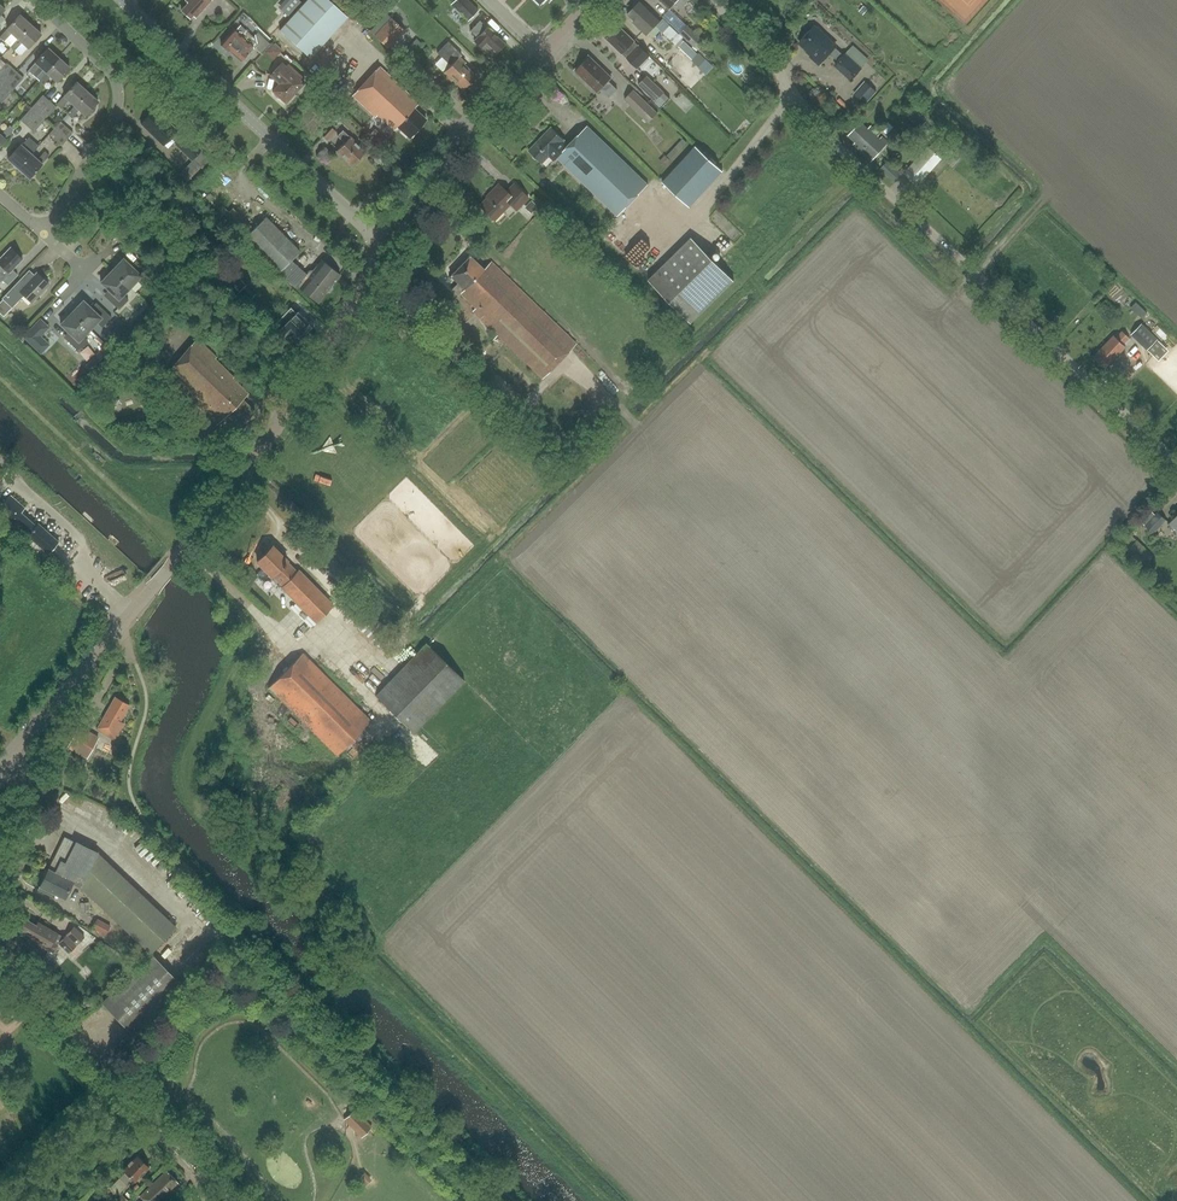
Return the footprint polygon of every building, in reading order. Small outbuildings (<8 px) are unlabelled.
[(213,1),(212,0),(187,0),(186,1),(188,3),(181,11),(190,20),(193,16),(196,19),(213,1)] [(329,0),(308,0),(280,31),(311,59),(348,17),(329,0)] [(468,0),(455,0),(451,4),(468,21),(478,10),(468,0)] [(678,0),(659,0),(669,9),(678,0)] [(647,35),(660,21),(640,2),(628,15),(634,21),(633,22),(647,35)] [(30,22),(19,13),(0,35),(0,38),(3,41),(11,33),(16,38),(30,22)] [(387,47),(403,29),(390,17),(374,35),(387,47)] [(491,57),(504,43),(481,20),(470,31),(477,38),(474,41),(491,57)] [(16,38),(9,46),(17,54),(21,54),(28,48),(42,33),(30,22),(16,38)] [(703,40),(688,26),(680,34),(695,48),(703,40)] [(814,26),(800,42),(813,53),(811,55),(820,63),(836,45),(814,26)] [(232,30),(219,45),(221,47),(221,50),(223,52),(227,52),(239,63),(242,61),(244,61),(247,58),(247,54),(253,47),(260,53),(269,42),(257,31),(251,37),(239,27),(234,32),(232,30)] [(637,69),(649,56),(617,27),(605,39),(637,69)] [(448,40),(437,52),(450,64),(443,72),(452,81),(454,80),(463,89),(475,77),(464,66),(466,65),(463,63),(465,62),(459,56),(461,54),(448,40)] [(851,81),(863,68),(862,67),(869,59),(853,45),(834,65),(851,81)] [(45,71),(58,57),(48,48),(29,70),(33,73),(39,66),(45,71)] [(609,98),(617,89),(609,81),(612,78),(588,56),(574,71),(598,93),(600,90),(609,98)] [(58,57),(45,71),(39,79),(43,82),(49,75),(56,82),(69,67),(58,57)] [(18,71),(11,64),(10,66),(5,61),(0,66),(0,76),(7,83),(18,71)] [(282,63),(270,76),(280,85),(274,92),(276,94),(275,96),(277,98),(280,98),(286,103),(305,84),(282,63)] [(410,137),(427,120),(415,109),(419,104),(412,98),(413,97),(381,66),(353,95),(376,117),(380,113),(397,129),(400,127),(410,137)] [(7,83),(14,89),(25,77),(18,71),(7,83)] [(638,85),(652,98),(651,100),(660,109),(670,99),(663,92),(664,91),(647,76),(638,85)] [(75,105),(87,91),(75,80),(57,101),(61,105),(67,98),(75,105)] [(866,82),(854,95),(862,103),(875,89),(866,82)] [(14,89),(7,83),(0,91),(0,100),(3,102),(14,89)] [(657,113),(633,89),(623,99),(647,123),(657,113)] [(75,105),(68,112),(72,115),(78,108),(85,114),(97,100),(87,91),(75,105)] [(39,112),(51,99),(44,93),(33,106),(39,112)] [(39,112),(46,118),(57,105),(51,99),(39,112)] [(28,125),(39,112),(33,106),(22,119),(28,125)] [(156,107),(142,122),(164,144),(171,137),(193,158),(203,147),(186,132),(184,134),(156,107)] [(35,130),(46,118),(39,112),(28,125),(35,130)] [(56,126),(68,137),(74,131),(61,120),(56,126)] [(862,121),(849,134),(857,142),(856,144),(872,159),(889,141),(871,125),(869,127),(862,121)] [(62,144),(68,137),(56,126),(50,133),(62,144)] [(13,131),(8,127),(1,135),(0,134),(0,145),(13,131)] [(551,127),(529,151),(544,164),(566,140),(551,127)] [(618,216),(646,186),(647,185),(585,127),(556,159),(618,216)] [(345,142),(336,151),(352,165),(365,150),(343,130),(338,136),(345,142)] [(903,173),(917,186),(942,159),(940,158),(952,146),(940,135),(929,147),(928,146),(920,155),(917,152),(913,156),(916,159),(903,173)] [(19,168),(32,153),(39,145),(38,145),(34,141),(29,137),(22,144),(20,143),(18,145),(7,158),(19,168)] [(689,208),(722,172),(695,148),(663,184),(689,208)] [(32,153),(19,168),(30,178),(50,155),(45,151),(39,159),(32,153)] [(671,161),(665,155),(660,162),(665,167),(671,161)] [(895,183),(902,175),(887,162),(880,169),(895,183)] [(516,210),(528,197),(514,184),(507,191),(498,184),(493,189),(494,190),(480,204),(494,218),(509,203),(516,210)] [(218,212),(224,219),(230,213),(223,207),(218,212)] [(237,232),(249,220),(235,207),(230,213),(224,219),(237,232)] [(281,270),(302,249),(269,215),(247,236),(281,270)] [(691,239),(648,281),(691,324),(734,282),(691,239)] [(23,259),(11,248),(0,259),(0,281),(0,282),(3,280),(8,285),(18,275),(13,269),(23,259)] [(545,378),(578,343),(492,261),(485,269),(471,256),(452,276),(460,284),(455,290),(461,295),(462,293),(477,307),(474,311),(545,378)] [(113,270),(131,287),(136,282),(142,287),(151,277),(138,264),(133,270),(123,260),(113,270)] [(320,301),(341,275),(324,262),(316,271),(313,271),(301,286),(320,301)] [(123,296),(131,287),(113,270),(100,283),(110,293),(105,298),(118,311),(128,301),(123,296)] [(32,303),(49,285),(37,274),(27,284),(22,279),(2,299),(12,309),(24,296),(32,303)] [(2,300),(0,302),(0,313),(4,317),(12,309),(2,300)] [(72,312),(90,329),(96,323),(102,328),(111,318),(98,306),(93,311),(83,301),(72,312)] [(1140,317),(1146,312),(1137,301),(1131,306),(1140,317)] [(292,307),(278,321),(282,326),(280,328),(287,335),(290,332),(297,340),(298,339),(300,340),(306,334),(304,333),(311,326),(292,307)] [(83,338),(90,329),(72,312),(60,325),(70,335),(65,340),(78,352),(88,343),(83,338)] [(43,316),(25,336),(45,354),(55,344),(46,335),(54,326),(43,316)] [(1149,351),(1162,338),(1148,324),(1135,337),(1149,351)] [(1123,343),(1128,338),(1122,331),(1117,337),(1114,335),(1093,357),(1105,368),(1126,346),(1123,343)] [(241,428),(256,412),(243,400),(250,393),(235,378),(236,377),(216,357),(218,356),(199,338),(165,375),(218,425),(228,415),(241,428)] [(59,542),(38,523),(36,526),(21,512),(25,508),(10,496),(0,508),(0,511),(48,554),(59,542)] [(1144,526),(1153,534),(1166,521),(1157,512),(1144,526)] [(1137,538),(1129,547),(1143,560),(1151,551),(1137,538)] [(317,621),(334,604),(298,569),(297,571),(280,554),(283,551),(274,543),(257,560),(282,585),(281,586),(317,621)] [(427,642),(376,695),(414,731),(464,678),(427,642)] [(354,761),(373,741),(362,731),(372,721),(302,653),(268,689),(337,756),(343,751),(354,761)] [(116,698),(97,730),(111,737),(129,705),(116,698)] [(86,761),(98,739),(79,728),(66,749),(86,761)] [(98,913),(104,908),(152,953),(176,927),(98,853),(98,852),(90,848),(90,847),(83,843),(82,845),(76,842),(76,843),(65,837),(49,869),(38,890),(49,895),(51,891),(65,898),(72,883),(82,887),(95,899),(89,905),(98,913)] [(92,928),(105,935),(111,926),(97,919),(92,928)] [(69,953),(84,937),(74,927),(64,937),(38,922),(36,925),(27,920),(26,922),(24,922),(21,927),(23,928),(21,930),(33,937),(31,940),(49,950),(54,953),(58,945),(57,945),(59,943),(69,953)] [(198,948),(186,961),(197,971),(209,959),(198,948)] [(133,1035),(183,986),(152,954),(102,1003),(133,1035)] [(345,1120),(361,1137),(372,1127),(355,1110),(345,1120)] [(150,1166),(137,1154),(122,1169),(125,1172),(111,1187),(118,1194),(132,1179),(136,1182),(143,1175),(142,1174),(150,1166)] [(178,1182),(166,1170),(140,1196),(145,1200),(159,1200),(178,1182)]
